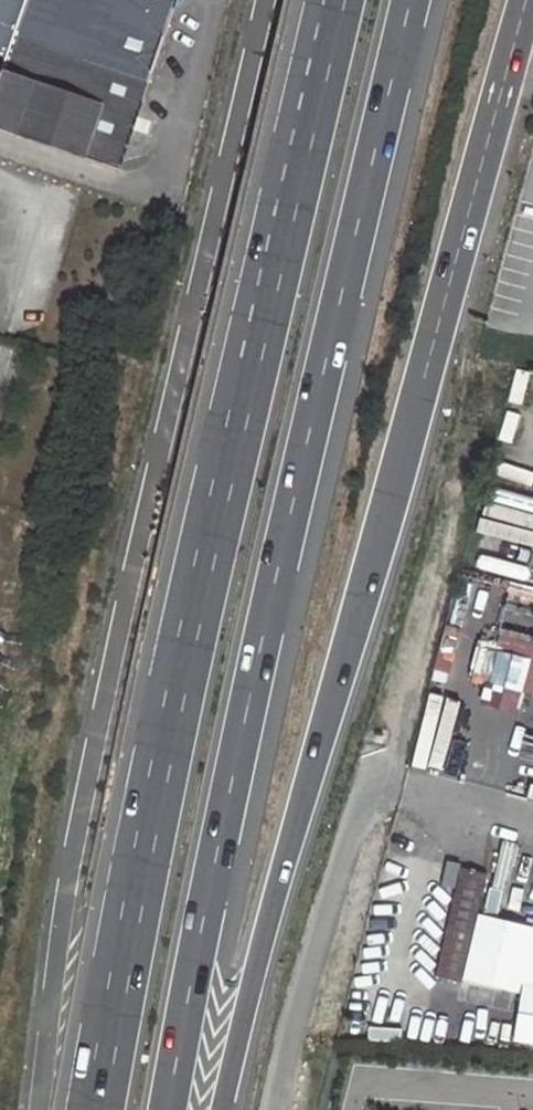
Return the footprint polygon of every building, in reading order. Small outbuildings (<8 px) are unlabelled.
[(121,169),(177,0),(0,0),(0,129),(121,169)] [(486,874),(461,868),(437,978),(463,984),(477,915),(486,874)] [(477,915),(463,984),(520,994),(514,1040),(532,1043),(532,924),(477,915)]
